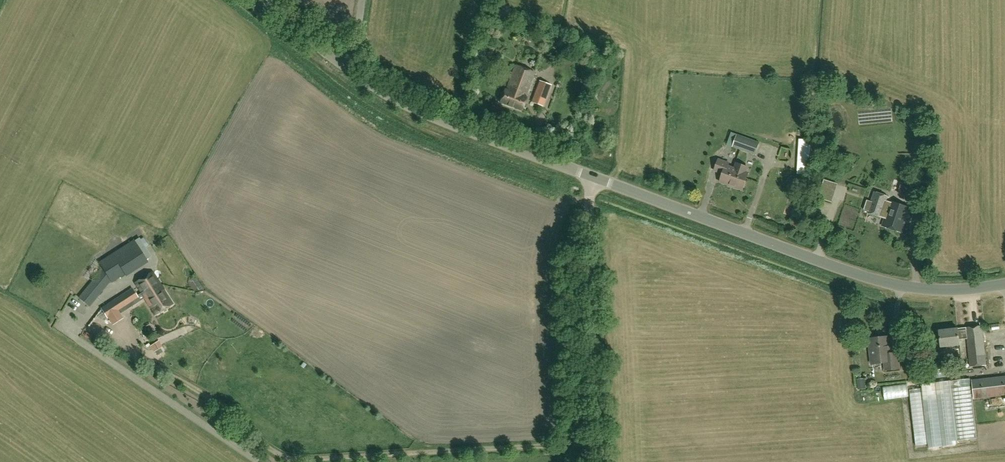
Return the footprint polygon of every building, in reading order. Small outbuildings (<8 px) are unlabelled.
[(525,98),(534,74),(515,66),(506,91),(504,90),(499,103),(522,112),(527,99),(525,98)] [(543,107),(551,85),(540,81),(532,103),(543,107)] [(733,146),(732,148),(755,155),(760,142),(737,134),(737,135),(731,133),(728,145),(733,146)] [(810,142),(809,142),(809,139),(801,139),(801,142),(799,141),(798,170),(808,171),(810,142)] [(748,174),(746,173),(747,167),(736,164),(735,168),(728,166),(729,163),(718,159),(714,171),(723,174),(720,182),(743,190),(748,174)] [(902,195),(915,199),(918,191),(905,187),(902,195)] [(891,202),(887,212),(883,211),(889,197),(875,192),(868,213),(881,217),(882,216),(885,217),(883,226),(903,232),(910,207),(891,202)] [(111,282),(147,260),(151,257),(146,248),(142,241),(140,238),(135,241),(134,239),(99,261),(103,268),(79,298),(89,306),(110,280),(111,282)] [(136,283),(142,293),(149,289),(150,292),(161,286),(153,272),(136,283)] [(161,286),(150,292),(149,289),(142,293),(156,315),(173,305),(162,286),(161,286)] [(107,319),(122,309),(138,298),(132,289),(101,309),(107,319)] [(965,327),(965,331),(966,339),(969,367),(986,365),(982,326),(965,327)] [(960,346),(959,339),(966,339),(965,331),(958,331),(958,329),(939,331),(941,348),(960,346)] [(142,339),(148,335),(145,330),(139,334),(142,339)] [(868,339),(871,364),(884,363),(885,370),(899,369),(897,353),(889,354),(888,346),(890,346),(889,337),(868,339)] [(972,380),(974,400),(1004,396),(1004,376),(972,380)] [(926,389),(931,441),(975,436),(970,390),(964,391),(963,380),(953,381),(957,421),(940,422),(936,388),(926,389)] [(943,402),(952,400),(951,387),(942,388),(943,402)]
